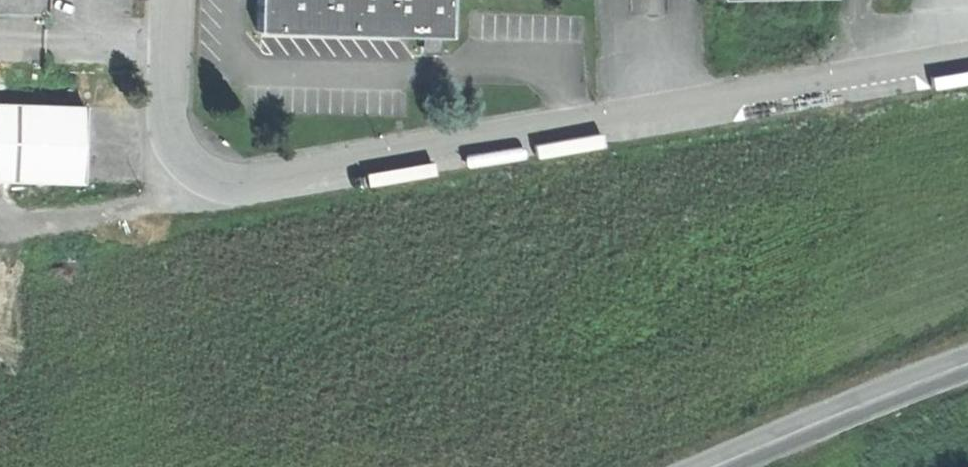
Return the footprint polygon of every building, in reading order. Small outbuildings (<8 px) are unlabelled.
[(39,13),(40,0),(0,0),(0,11),(39,13)] [(412,46),(428,48),(428,41),(431,42),(431,37),(437,38),(438,0),(247,0),(246,31),(408,37),(409,40),(413,40),(412,46)] [(428,48),(412,46),(412,56),(427,57),(428,48)] [(0,103),(0,184),(77,186),(81,105),(0,103)]
